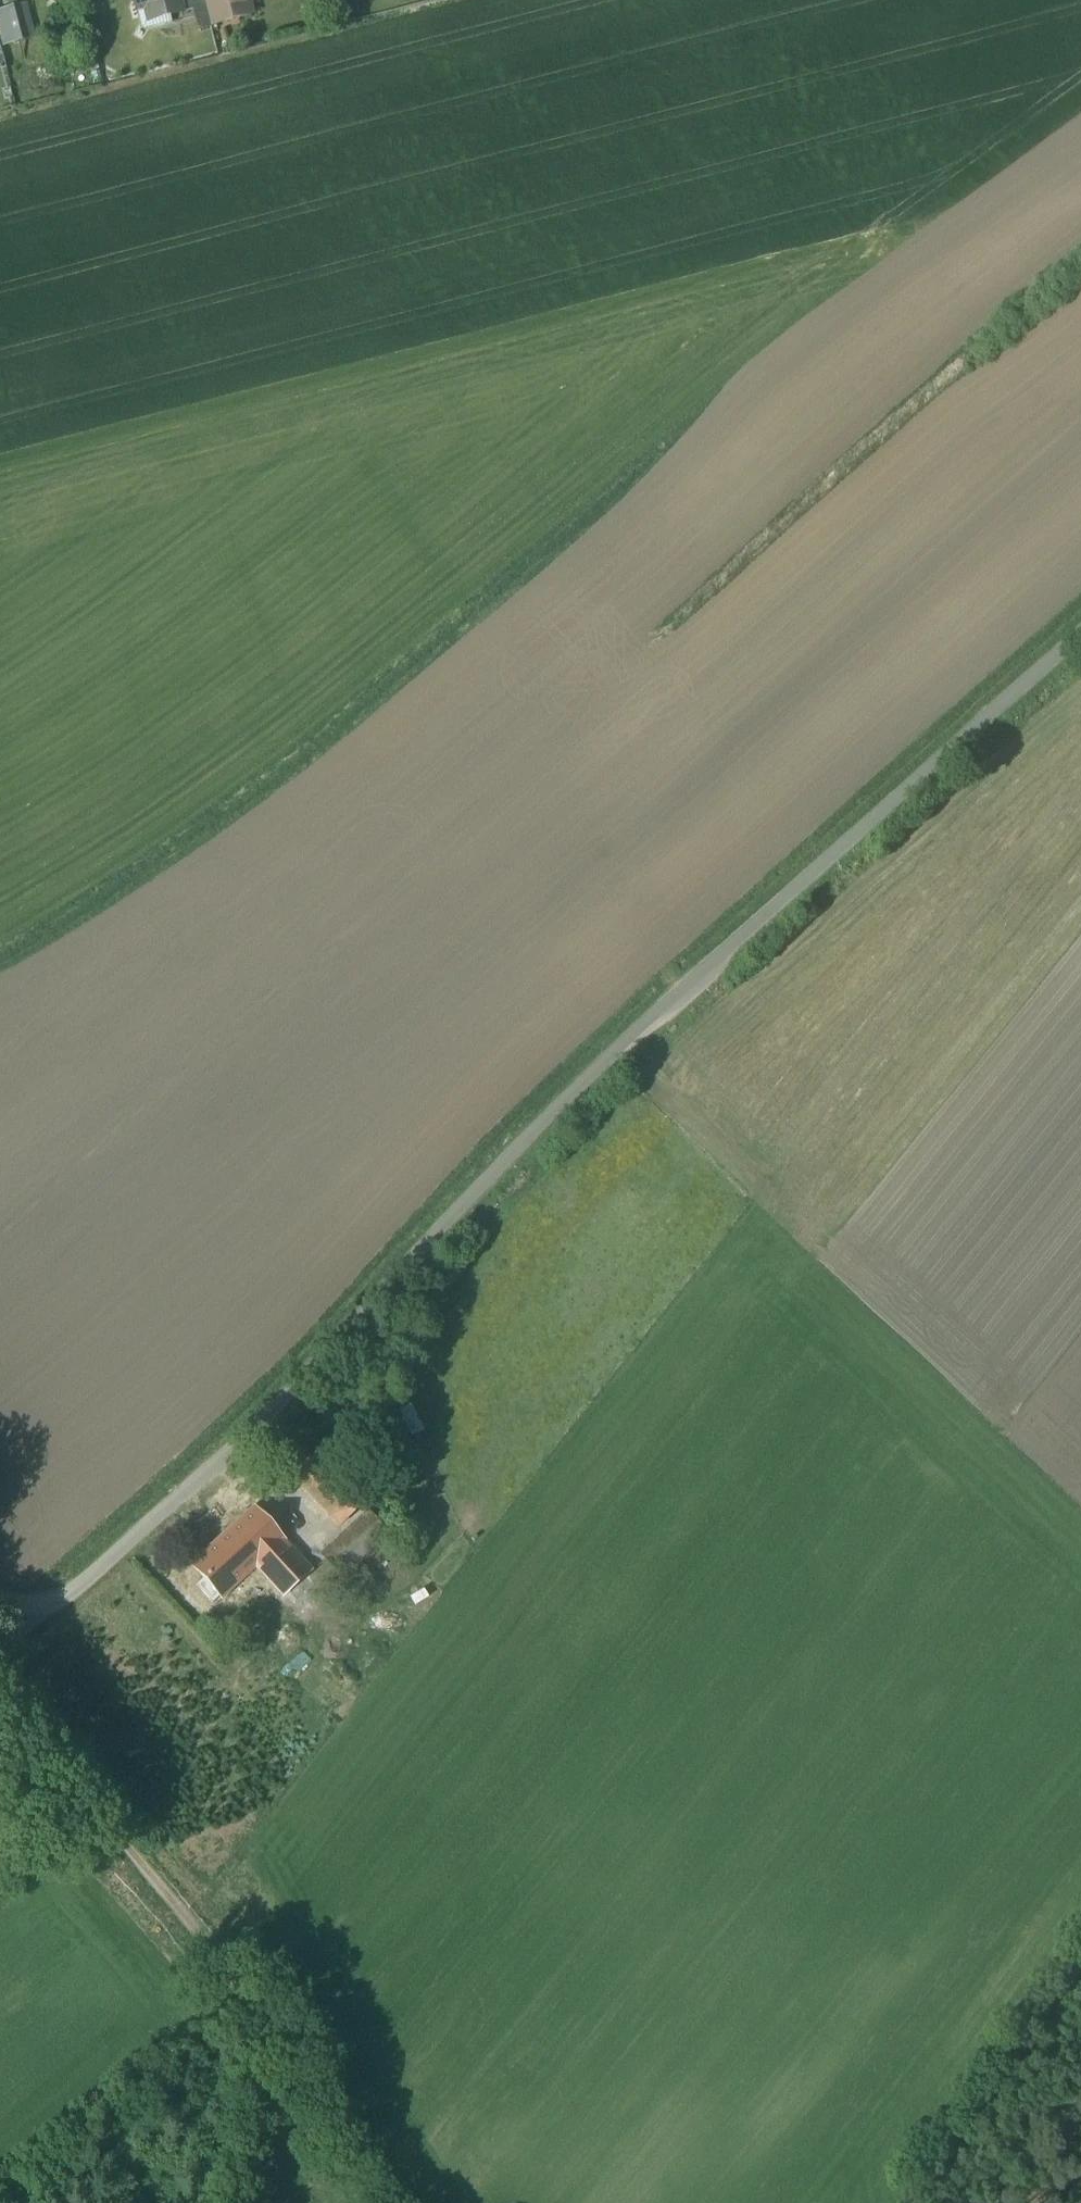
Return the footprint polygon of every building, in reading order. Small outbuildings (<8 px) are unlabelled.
[(142,15),(154,12),(157,23),(183,17),(180,4),(189,2),(188,0),(139,0),(142,15)] [(218,29),(260,18),(255,0),(210,0),(218,29)] [(0,15),(0,30),(5,50),(38,42),(29,7),(0,15)] [(288,1466),(345,1528),(389,1488),(366,1463),(351,1477),(327,1450),(316,1460),(307,1450),(288,1466)] [(253,1513),(193,1568),(205,1580),(197,1588),(212,1605),(251,1569),(255,1573),(260,1569),(284,1595),(306,1574),(278,1544),(280,1542),(253,1513)] [(405,1547),(374,1514),(328,1558),(350,1581),(380,1553),(389,1562),(405,1547)]
